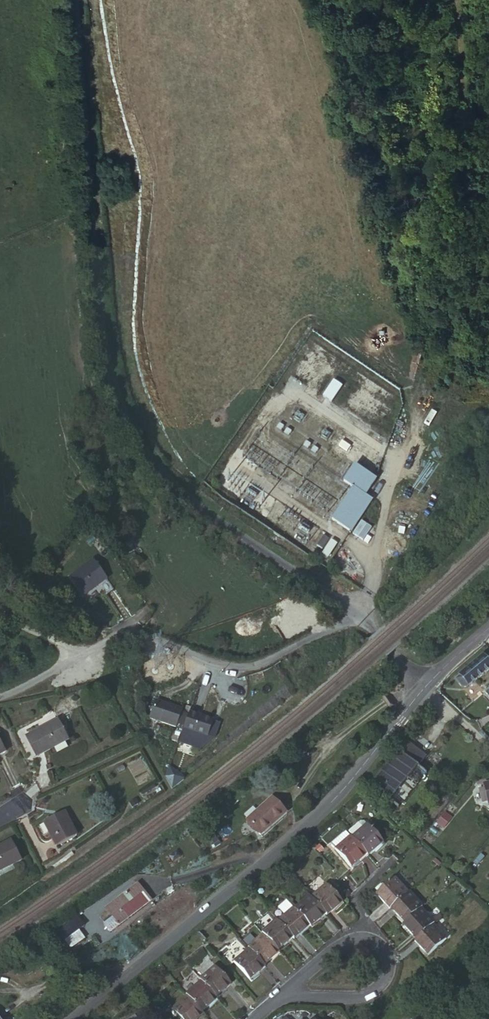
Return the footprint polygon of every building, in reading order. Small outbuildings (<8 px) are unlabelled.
[(355,496),(367,505),(378,489),(360,475),(349,492),(355,496)] [(373,510),(367,505),(355,496),(333,526),(351,540),(373,510)] [(142,546),(138,541),(134,535),(122,543),(130,554),(142,546)] [(327,545),(320,554),(326,557),(332,549),(327,545)] [(141,564),(135,568),(140,575),(146,571),(141,564)] [(86,600),(106,583),(91,565),(71,582),(86,600)] [(485,654),(460,675),(461,675),(455,680),(463,689),(467,688),(470,686),(488,671),(488,659),(485,654)] [(182,707),(156,698),(150,715),(175,725),(177,721),(180,711),(182,707)] [(213,718),(189,710),(188,713),(184,724),(183,727),(206,736),(213,718)] [(188,713),(180,711),(177,721),(184,724),(188,713)] [(58,716),(27,733),(38,754),(69,737),(58,716)] [(405,741),(369,785),(390,802),(398,809),(426,775),(418,768),(422,762),(426,758),(405,741)] [(478,786),(480,791),(474,792),(477,804),(483,803),(484,805),(488,803),(488,783),(478,786)] [(284,806),(273,794),(270,791),(245,815),(248,818),(260,831),(284,806)] [(65,809),(44,819),(57,844),(78,834),(65,809)] [(444,829),(450,815),(442,811),(435,824),(444,829)] [(366,854),(368,856),(381,844),(365,826),(364,826),(360,823),(357,823),(347,831),(352,836),(352,837),(366,854)] [(352,837),(350,836),(345,831),(333,841),(338,846),(336,848),(353,866),(366,854),(352,837)] [(0,843),(0,870),(22,860),(12,837),(0,843)] [(321,842),(317,846),(321,850),(325,846),(321,842)] [(126,900),(114,909),(120,918),(151,894),(146,887),(154,881),(147,873),(121,893),(126,900)] [(376,897),(388,910),(389,909),(405,894),(392,881),(376,897)] [(327,915),(329,917),(342,904),(327,887),(313,899),(327,915)] [(345,898),(351,893),(348,889),(342,894),(345,898)] [(421,907),(406,892),(405,894),(389,909),(404,924),(420,909),(421,907)] [(121,893),(109,903),(114,909),(126,900),(121,893)] [(311,928),(312,929),(327,915),(313,899),(312,898),(296,911),(311,928)] [(431,923),(433,922),(420,909),(404,924),(402,925),(415,939),(431,923)] [(295,939),(296,941),(311,928),(296,911),(295,910),(280,923),(295,939)] [(264,935),(264,936),(279,953),(295,939),(280,923),(279,921),(264,935)] [(415,939),(413,940),(427,954),(445,936),(431,923),(415,939)] [(79,928),(61,939),(68,951),(86,938),(79,928)] [(264,936),(249,949),(250,951),(265,967),(280,954),(279,953),(264,936)] [(252,980),(265,968),(265,967),(250,951),(237,962),(252,980)] [(199,977),(199,979),(217,1000),(219,999),(231,985),(214,964),(199,977)] [(199,979),(185,992),(187,995),(203,1014),(218,1002),(217,1000),(199,979)] [(203,1014),(187,995),(172,1006),(182,1018),(197,1018),(203,1014)]
